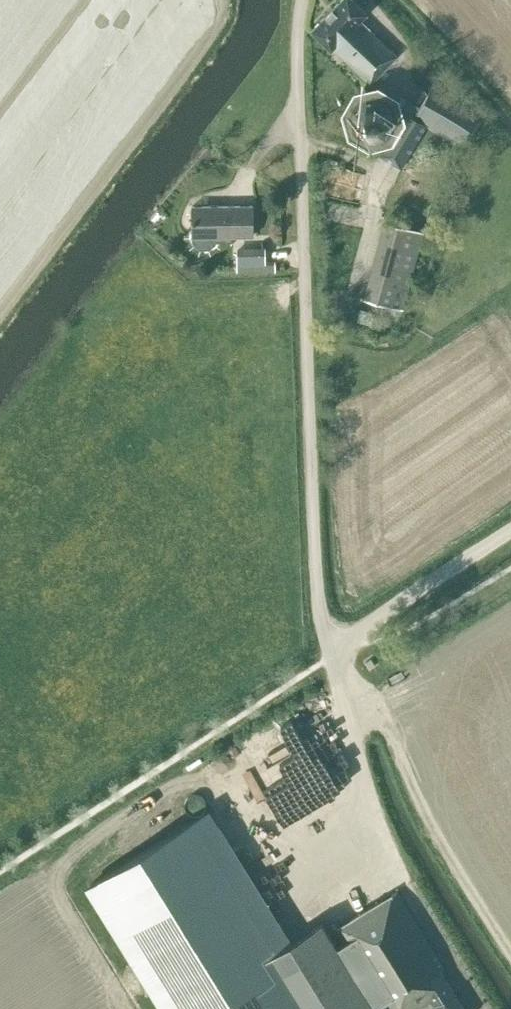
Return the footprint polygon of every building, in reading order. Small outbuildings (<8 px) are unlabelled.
[(370,84),(397,56),(360,21),(366,14),(352,0),(341,0),(311,30),(331,50),(333,48),(334,49),(334,52),(338,55),(340,55),(370,84)] [(461,149),(483,111),(450,92),(452,89),(435,79),(419,106),(410,100),(377,155),(400,169),(425,128),(461,149)] [(386,133),(394,118),(390,103),(376,95),(360,99),(352,113),(356,129),(370,137),(386,133)] [(191,206),(191,236),(252,236),(252,206),(191,206)] [(366,298),(405,308),(424,234),(386,225),(366,298)] [(268,260),(268,248),(237,248),(237,272),(275,272),(275,260),(268,260)] [(371,658),(365,662),(369,669),(375,665),(371,658)] [(295,825),(346,797),(339,783),(358,773),(328,718),(291,739),(293,742),(260,761),(295,825)] [(195,816),(91,879),(169,1008),(374,1008),(327,932),(321,922),(275,949),(195,816)] [(374,1008),(417,1008),(418,1008),(428,1008),(434,1005),(437,1008),(464,1008),(440,969),(443,967),(397,890),(327,932),(374,1008)]
